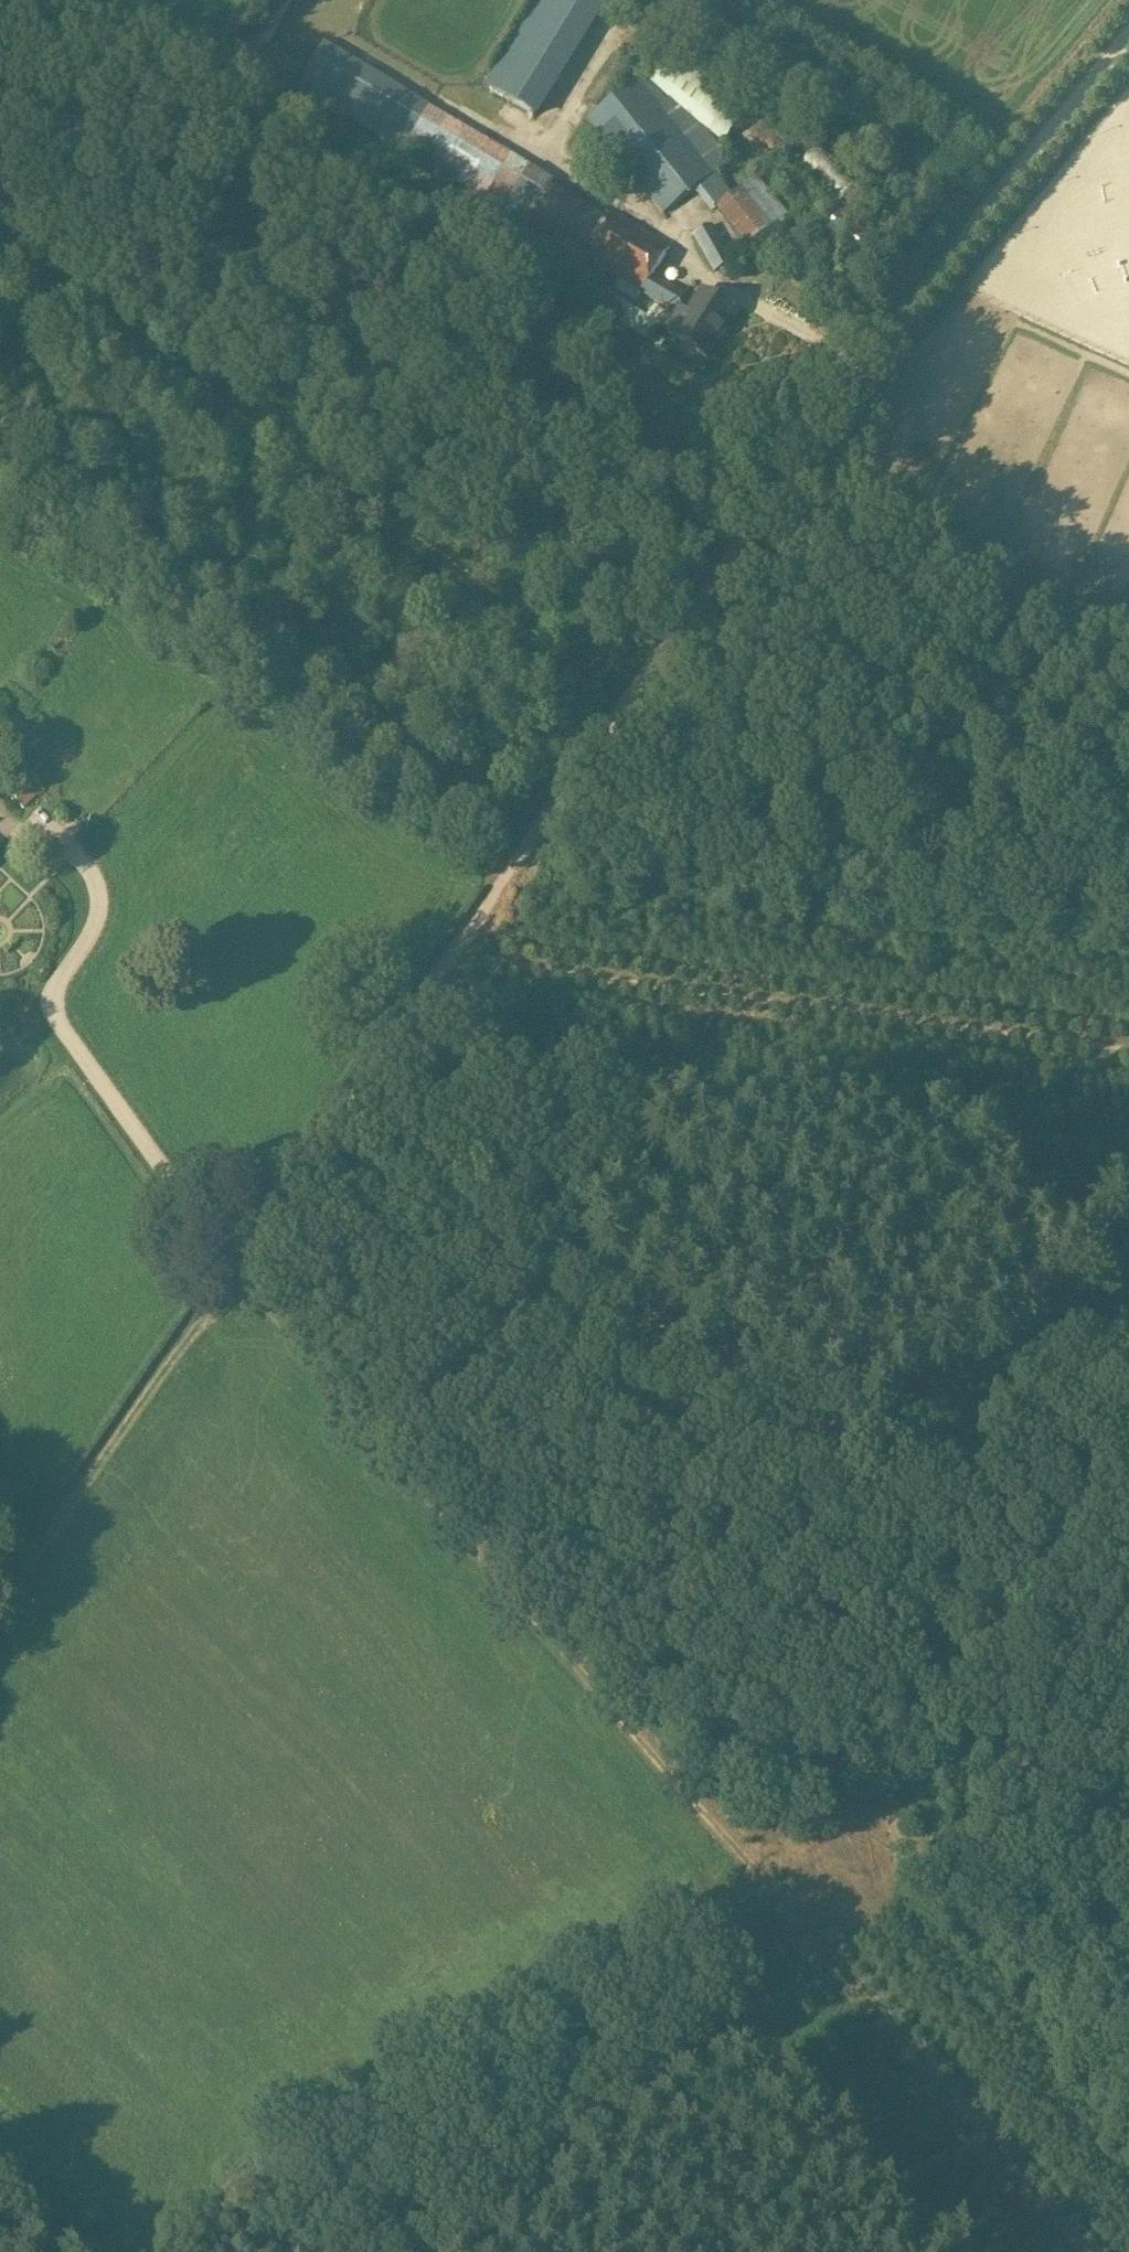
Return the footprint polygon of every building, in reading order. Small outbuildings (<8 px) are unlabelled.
[(497,71),(547,104),(610,3),(605,0),(539,0),(497,71)] [(676,41),(648,78),(718,132),(745,95),(676,41)] [(703,292),(690,312),(679,305),(686,295),(654,276),(671,248),(614,215),(613,217),(553,184),(555,181),(532,166),(452,121),(428,107),(324,45),(297,90),(401,152),(426,167),(504,213),(586,263),(643,295),(673,312),(671,315),(655,305),(645,320),(674,337),(708,359),(737,315),(703,292)] [(629,74),(616,63),(587,99),(600,110),(629,74)] [(657,90),(645,75),(588,120),(637,184),(662,217),(695,191),(711,213),(717,208),(737,237),(746,249),(789,217),(758,177),(733,196),(716,174),(732,161),(706,128),(691,116),(690,118),(685,112),(684,112),(673,101),(671,103),(665,95),(663,97),(660,94),(662,93),(659,89),(657,90)] [(822,146),(799,167),(838,208),(860,187),(822,146)] [(724,248),(712,226),(694,235),(714,272),(732,263),(724,248)] [(17,768),(0,787),(0,791),(24,811),(43,791),(17,768)]
